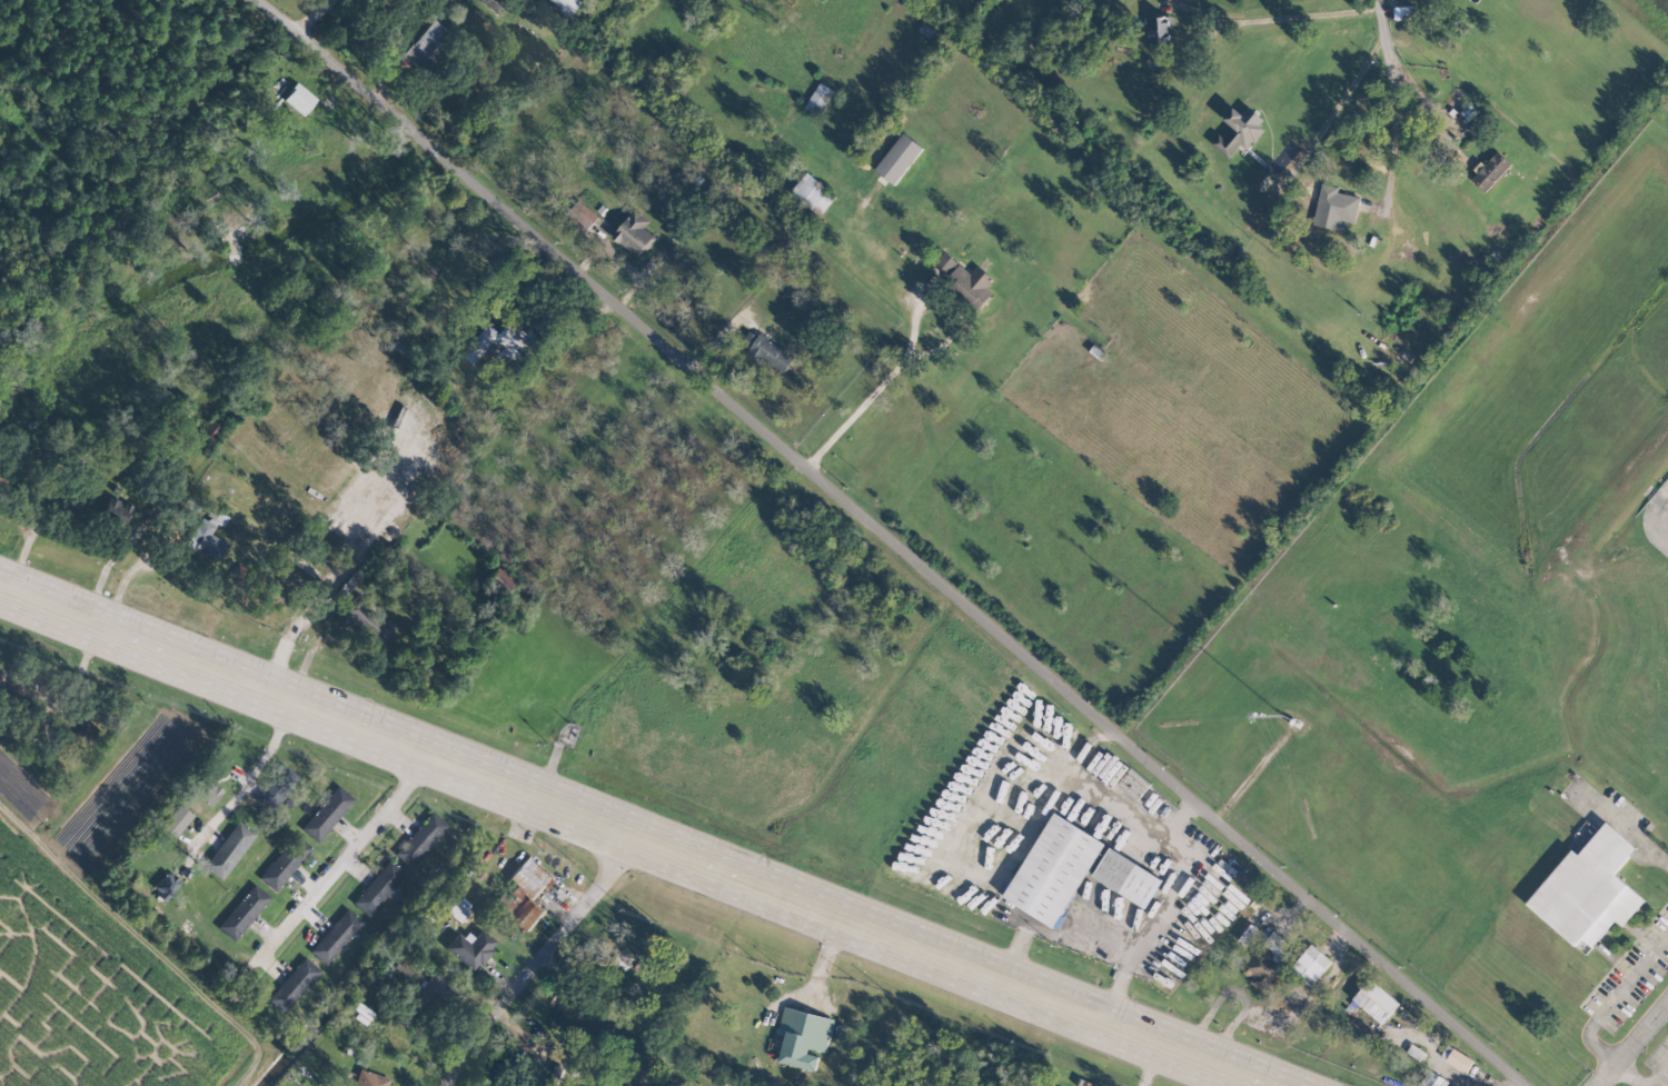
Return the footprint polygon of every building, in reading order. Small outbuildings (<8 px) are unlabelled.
[(495,14),(507,0),(479,0),(495,14)] [(568,20),(587,2),(585,0),(550,0),(568,20)] [(1395,19),(1413,18),(1413,6),(1394,7),(1395,19)] [(1174,43),(1173,16),(1146,17),(1146,43),(1174,43)] [(401,55),(415,67),(445,31),(430,19),(401,55)] [(282,100),(302,116),(316,98),(296,82),(282,100)] [(805,107),(820,116),(835,91),(820,82),(805,107)] [(1211,144),(1228,158),(1241,144),(1247,150),(1264,130),(1259,126),(1264,120),(1248,106),(1241,113),(1234,107),(1223,119),(1233,127),(1224,138),(1219,134),(1211,144)] [(923,146),(901,132),(875,171),(896,186),(923,146)] [(1512,164),(1496,150),(1470,178),(1485,192),(1512,164)] [(1261,194),(1280,174),(1269,164),(1250,184),(1261,194)] [(790,193),(821,216),(837,195),(806,172),(790,193)] [(1315,215),(1355,222),(1360,197),(1337,192),(1338,188),(1321,184),(1315,215)] [(598,215),(577,200),(563,219),(584,235),(598,215)] [(645,227),(650,222),(635,209),(612,235),(640,259),(658,239),(645,227)] [(934,265),(947,276),(958,263),(945,252),(934,265)] [(994,293),(987,287),(994,279),(977,265),(970,273),(960,264),(945,281),(979,310),(994,293)] [(474,365),(487,348),(513,370),(540,339),(530,330),(527,334),(511,320),(500,334),(488,324),(462,355),(474,365)] [(749,353),(786,372),(795,354),(758,335),(749,353)] [(225,543),(209,535),(215,523),(221,526),(226,516),(210,508),(204,519),(200,517),(184,546),(214,562),(225,543)] [(334,621),(341,627),(348,619),(379,644),(394,625),(381,615),(377,619),(366,610),(371,604),(357,592),(334,621)] [(298,777),(280,764),(255,799),(274,812),(298,777)] [(316,842),(354,800),(338,785),(300,828),(316,842)] [(192,815),(179,804),(161,827),(174,838),(192,815)] [(395,856),(412,869),(446,823),(429,811),(395,856)] [(1104,842),(1052,812),(1003,899),(1056,928),(1104,842)] [(224,881),(253,831),(233,820),(205,869),(224,881)] [(1525,905),(1575,945),(1581,938),(1593,947),(1615,920),(1623,927),(1645,900),(1614,875),(1637,847),(1605,822),(1578,855),(1571,849),(1525,905)] [(274,891),(312,849),(295,835),(258,877),(274,891)] [(1146,907),(1162,878),(1109,848),(1093,878),(1146,907)] [(491,901),(531,930),(545,910),(533,901),(553,875),(525,855),(491,901)] [(352,904),(369,917),(403,873),(386,859),(352,904)] [(153,890),(168,901),(181,882),(165,871),(153,890)] [(216,926),(232,940),(270,898),(254,884),(216,926)] [(458,923),(469,911),(449,893),(439,905),(458,923)] [(324,965),(362,923),(346,908),(308,950),(324,965)] [(1239,940),(1245,945),(1256,928),(1250,924),(1239,940)] [(471,940),(459,930),(444,949),(473,972),(496,943),(480,930),(471,940)] [(1285,940),(1273,931),(1241,970),(1252,979),(1249,982),(1264,994),(1285,969),(1278,963),(1286,953),(1279,948),(1285,940)] [(1332,961),(1312,944),(1291,968),(1311,985),(1332,961)] [(319,970),(302,957),(266,1001),(283,1014),(319,970)] [(433,1008),(450,982),(433,971),(416,996),(433,1008)] [(1383,1023),(1399,1001),(1368,979),(1352,1001),(1383,1023)] [(834,1019),(784,1007),(778,1029),(786,1031),(779,1062),(816,1071),(820,1056),(809,1054),(811,1048),(826,1052),(834,1019)] [(1466,1073),(1474,1061),(1448,1045),(1440,1057),(1466,1073)] [(390,1079),(360,1069),(354,1085),(388,1085),(390,1079)] [(1448,1079),(1428,1070),(1421,1085),(1424,1085),(1445,1085),(1448,1079)]
